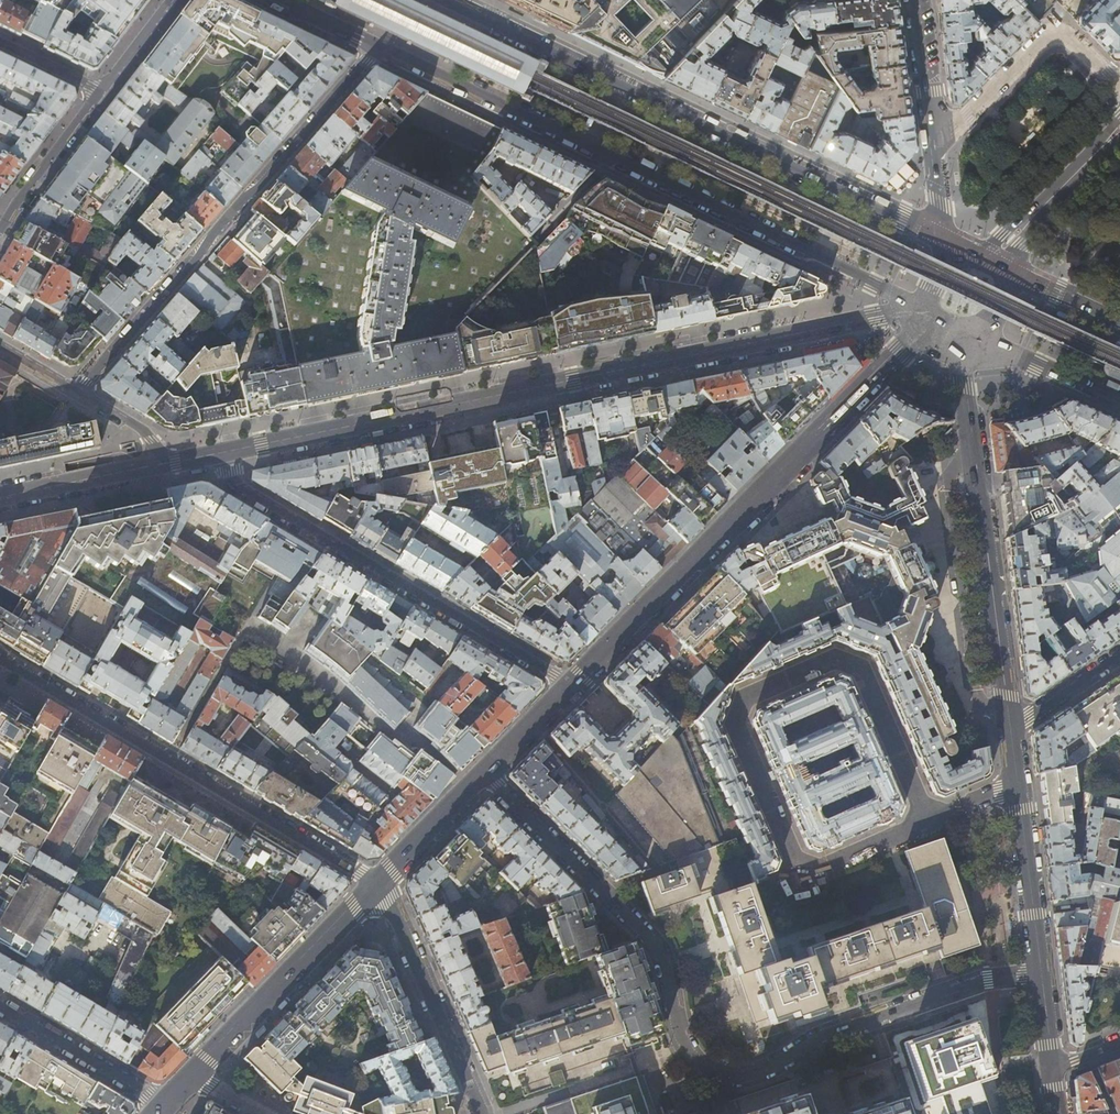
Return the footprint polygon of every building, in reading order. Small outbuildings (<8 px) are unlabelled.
[(38,3),(31,16),(22,32),(34,38),(45,44),(63,13),(74,19),(80,11),(94,21),(89,27),(117,42),(125,31),(149,0),(40,0),(38,3)] [(185,9),(169,29),(152,52),(142,66),(166,83),(171,77),(223,16),(230,0),(191,0),(185,9)] [(223,16),(171,77),(181,85),(215,38),(233,47),(261,14),(245,6),(233,0),(230,0),(223,16)] [(335,4),(335,5),(337,6),(335,9),(368,25),(370,21),(374,23),(372,27),(405,43),(408,39),(412,41),(410,45),(443,61),(445,57),(450,59),(448,63),(480,79),(482,75),(487,77),(485,81),(518,97),(520,93),(522,94),(528,96),(542,68),(536,65),(534,64),(536,60),(503,44),(501,48),(496,46),(498,41),(465,26),(463,30),(459,28),(461,24),(428,8),(426,12),(422,10),(424,6),(412,0),(405,0),(409,2),(407,5),(406,7),(401,4),(402,3),(403,0),(327,0),(335,4)] [(509,3),(520,8),(540,17),(560,27),(565,30),(595,0),(510,0),(509,3)] [(565,30),(569,32),(570,31),(577,35),(584,39),(585,38),(595,43),(594,44),(595,44),(596,44),(603,47),(603,48),(604,48),(607,49),(614,52),(614,53),(621,57),(622,56),(629,60),(693,0),(635,0),(652,17),(637,31),(617,11),(628,0),(595,0),(565,30)] [(629,60),(638,65),(662,77),(737,0),(693,0),(629,60)] [(662,77),(686,88),(709,99),(723,69),(723,67),(723,66),(722,65),(721,64),(710,59),(709,60),(705,57),(729,34),(728,29),(728,28),(730,27),(734,29),(733,30),(733,31),(733,32),(734,33),(735,33),(736,34),(742,37),(754,11),(748,8),(750,4),(753,4),(757,0),(737,0),(662,77)] [(831,0),(814,0),(810,1),(793,3),(784,10),(790,19),(796,27),(802,35),(809,34),(808,27),(814,27),(820,26),(822,26),(829,25),(829,22),(832,22),(832,28),(828,29),(828,31),(835,30),(831,0)] [(835,30),(843,30),(843,27),(838,28),(836,21),(856,18),(858,19),(866,18),(867,26),(899,22),(896,7),(896,4),(897,2),(896,0),(831,0),(835,30)] [(939,11),(970,8),(970,2),(981,1),(982,0),(938,0),(939,11)] [(1011,11),(1004,19),(1001,21),(997,19),(990,27),(981,19),(970,30),(971,38),(986,36),(1004,55),(1021,37),(1037,21),(1035,19),(1016,0),(1000,0),(994,6),(1000,12),(1003,12),(1007,8),(1011,11)] [(1035,19),(1044,9),(1051,2),(1050,2),(1052,0),(1016,0),(1035,19)] [(1085,3),(1086,6),(1075,19),(1105,49),(1114,58),(1119,51),(1119,15),(1115,10),(1119,5),(1119,0),(1088,0),(1085,3)] [(31,16),(2,1),(0,4),(0,26),(5,28),(20,35),(22,32),(31,16)] [(970,13),(970,8),(939,11),(941,24),(943,41),(971,38),(970,30),(981,19),(975,13),(970,13)] [(746,77),(742,78),(723,69),(709,99),(725,107),(744,116),(764,74),(770,61),(790,19),(784,10),(781,16),(781,18),(778,20),(755,9),(754,11),(742,37),(754,43),(757,41),(759,38),(763,40),(764,44),(762,49),(759,48),(756,49),(747,69),(747,72),(748,73),(746,77)] [(995,12),(992,9),(988,13),(984,17),(988,20),(989,19),(995,12)] [(105,57),(117,42),(89,27),(74,19),(63,13),(45,44),(44,47),(52,51),(70,60),(84,67),(90,70),(97,68),(105,57)] [(251,70),(247,67),(242,73),(240,72),(223,91),(238,105),(250,91),(246,88),(250,83),(254,86),(266,73),(300,33),(278,22),(261,14),(233,47),(258,59),(256,69),(254,67),(251,70)] [(796,27),(790,19),(770,61),(800,75),(812,50),(810,47),(809,44),(808,43),(802,48),(789,42),(796,27)] [(901,41),(899,22),(867,26),(843,30),(835,30),(828,31),(815,33),(817,46),(810,47),(812,50),(829,72),(841,70),(840,64),(834,56),(834,52),(834,49),(857,46),(859,44),(860,42),(867,41),(871,66),(904,62),(901,41)] [(286,91),(303,72),(306,69),(309,65),(326,45),(312,38),(300,33),(266,73),(286,91)] [(812,42),(811,34),(809,34),(802,35),(808,43),(809,44),(812,42)] [(1004,55),(986,36),(971,38),(971,46),(974,46),(977,41),(981,41),(981,47),(982,48),(971,59),(971,62),(984,75),(993,66),(1004,55)] [(971,46),(971,38),(943,41),(945,58),(948,78),(959,76),(964,71),(963,62),(965,60),(971,59),(971,55),(965,56),(964,51),(963,49),(959,50),(959,48),(959,47),(961,46),(963,47),(971,46)] [(314,70),(314,71),(314,72),(312,71),(291,95),(308,110),(318,99),(338,76),(353,58),(337,51),(326,45),(309,65),(313,68),(316,64),(318,66),(317,66),(316,67),(315,67),(314,68),(314,69),(314,70)] [(812,50),(774,130),(792,138),(809,147),(838,86),(829,72),(812,50)] [(73,90),(39,73),(13,61),(0,54),(0,79),(34,95),(36,91),(38,92),(42,94),(37,104),(14,92),(11,96),(8,95),(7,98),(56,122),(65,110),(75,97),(73,90)] [(959,76),(948,78),(949,89),(950,100),(959,102),(974,86),(984,75),(971,62),(971,59),(965,60),(963,62),(964,71),(959,76)] [(907,87),(904,62),(871,66),(858,68),(859,72),(871,71),(872,76),(874,77),(874,82),(871,87),(865,88),(863,85),(858,86),(852,78),(854,76),(852,73),(850,74),(846,69),(841,70),(829,72),(838,86),(851,103),(858,113),(860,115),(862,113),(860,110),(860,109),(870,108),(873,108),(875,110),(876,117),(882,116),(910,112),(907,87)] [(166,83),(142,66),(133,77),(115,100),(105,114),(123,128),(130,120),(135,124),(143,113),(139,109),(142,105),(147,108),(149,105),(147,102),(151,97),(152,100),(158,104),(161,100),(161,99),(163,95),(180,107),(187,98),(177,91),(166,83)] [(385,98),(400,81),(387,74),(374,68),(362,82),(350,95),(368,110),(372,113),(377,107),(371,103),(377,97),(382,101),(385,98)] [(283,94),(288,94),(261,125),(280,142),(295,125),(308,110),(291,95),(286,91),(266,73),(254,86),(259,90),(254,95),(250,91),(238,105),(249,115),(260,102),(261,103),(268,96),(267,95),(276,84),(277,89),(283,94)] [(781,82),(764,74),(744,116),(759,123),(774,130),(789,100),(780,95),(778,99),(774,98),(773,98),(772,99),(769,98),(772,93),(773,94),(776,92),(781,82)] [(177,91),(181,85),(171,77),(166,83),(177,91)] [(385,98),(389,101),(382,105),(380,103),(377,107),(372,113),(377,117),(393,131),(401,122),(394,115),(399,109),(406,116),(426,93),(410,86),(400,81),(385,98)] [(848,132),(846,131),(831,131),(830,128),(834,125),(843,108),(851,103),(838,86),(809,147),(824,155),(841,163),(862,119),(860,115),(858,113),(848,132)] [(297,367),(359,354),(357,341),(376,229),(382,220),(382,214),(340,195),(366,164),(469,213),(451,250),(410,229),(407,247),(412,249),(398,334),(393,334),(391,343),(387,343),(386,348),(454,334),(453,329),(465,317),(535,244),(529,237),(520,228),(508,215),(500,207),(486,193),(477,183),(471,177),(492,149),(502,130),(489,124),(447,104),(426,93),(406,116),(401,122),(393,131),(387,138),(377,148),(375,151),(348,182),(342,189),(335,197),(329,203),(317,218),(293,245),(269,274),(280,283),(294,355),(295,360),(297,367)] [(40,142),(48,132),(56,122),(7,98),(3,96),(0,95),(0,101),(3,103),(15,110),(20,110),(30,115),(25,122),(0,109),(0,122),(40,142)] [(368,110),(350,95),(341,105),(332,115),(355,134),(359,129),(362,132),(363,134),(361,136),(359,134),(358,136),(364,142),(375,151),(377,148),(373,145),(382,134),(387,138),(393,131),(377,117),(369,127),(360,119),(368,110)] [(213,116),(215,114),(208,104),(200,99),(196,98),(193,101),(213,116)] [(213,116),(193,101),(153,151),(163,159),(173,165),(213,116)] [(912,128),(910,112),(882,116),(883,129),(884,129),(885,134),(886,135),(883,139),(902,158),(912,149),(914,144),(912,128)] [(131,149),(138,140),(128,132),(123,128),(105,114),(96,125),(87,137),(109,154),(115,159),(118,155),(118,149),(116,146),(120,141),(131,149)] [(355,134),(332,115),(319,132),(306,147),(329,167),(356,136),(355,134)] [(884,178),(902,158),(883,139),(876,146),(877,147),(874,150),(871,148),(872,144),(861,139),(868,125),(867,124),(862,119),(841,163),(853,168),(876,179),(884,178)] [(24,164),(32,153),(40,142),(0,122),(0,133),(9,137),(10,138),(5,145),(0,143),(0,152),(24,164)] [(280,142),(261,125),(255,131),(254,130),(250,129),(245,134),(245,139),(247,140),(240,147),(260,165),(270,154),(280,142)] [(503,126),(502,130),(514,136),(516,132),(503,126)] [(148,147),(154,140),(136,127),(132,127),(128,132),(138,140),(142,143),(148,147)] [(250,176),(260,165),(240,147),(218,128),(210,137),(227,152),(233,146),(237,150),(220,170),(221,172),(240,188),(250,176)] [(500,207),(511,192),(488,168),(494,161),(497,162),(498,160),(499,159),(504,161),(505,164),(509,166),(511,167),(512,165),(523,171),(524,171),(521,174),(519,173),(515,177),(515,179),(517,180),(514,183),(517,186),(519,183),(523,178),(527,173),(539,148),(521,139),(514,136),(502,130),(492,149),(471,177),(477,183),(481,179),(490,189),(486,193),(500,207)] [(124,167),(119,164),(115,159),(109,154),(87,137),(80,146),(65,165),(49,187),(40,199),(70,215),(75,217),(92,225),(98,228),(110,234),(129,209),(123,203),(127,199),(133,204),(148,185),(146,183),(124,167)] [(375,151),(364,142),(337,173),(348,182),(375,151)] [(146,183),(163,159),(153,151),(148,147),(142,143),(124,167),(146,183)] [(213,157),(215,155),(203,146),(199,151),(212,163),(215,159),(213,157)] [(342,189),(348,182),(337,173),(329,167),(306,147),(297,157),(288,168),(306,184),(317,193),(329,203),(335,197),(333,194),(339,186),(342,189)] [(571,194),(592,173),(556,156),(539,148),(527,173),(523,178),(531,186),(534,183),(531,180),(534,176),(571,194)] [(212,163),(199,151),(181,172),(189,179),(204,163),(208,167),(212,163)] [(1,194),(13,179),(24,164),(0,152),(0,193),(1,194)] [(451,250),(469,213),(366,164),(340,195),(382,214),(382,220),(376,229),(357,341),(359,354),(297,367),(304,405),(462,372),(454,334),(386,348),(387,343),(391,343),(393,334),(398,334),(412,249),(407,247),(410,229),(451,250)] [(294,198),(306,184),(288,168),(282,175),(275,182),(294,198)] [(231,198),(240,188),(221,172),(205,190),(202,188),(200,189),(222,209),(231,198)] [(616,186),(604,180),(597,185),(589,192),(588,191),(573,205),(567,219),(567,218),(536,249),(540,272),(554,269),(561,259),(567,251),(583,235),(587,230),(602,235),(620,247),(642,258),(648,243),(665,208),(663,208),(663,209),(643,202),(628,193),(616,186)] [(293,245),(317,218),(305,207),(294,198),(275,182),(266,192),(260,200),(278,216),(285,208),(285,205),(288,204),(289,207),(293,211),(292,213),(293,214),(295,213),(302,218),(302,222),(299,222),(293,229),(292,233),(287,233),(283,237),(293,245)] [(529,237),(552,214),(519,183),(517,186),(511,192),(500,207),(508,215),(518,205),(523,210),(522,211),(529,219),(520,228),(529,237)] [(212,220),(222,209),(200,189),(198,191),(201,194),(197,199),(198,200),(185,216),(202,232),(212,220)] [(329,203),(317,193),(305,207),(317,218),(329,203)] [(183,215),(174,224),(170,225),(159,216),(170,203),(161,195),(138,222),(154,237),(156,236),(160,239),(161,240),(155,246),(156,247),(174,263),(191,245),(202,232),(185,216),(183,215)] [(63,226),(70,215),(40,199),(32,211),(23,223),(103,265),(107,261),(114,248),(121,240),(110,234),(98,228),(95,233),(107,240),(100,253),(100,254),(99,253),(82,244),(92,225),(75,217),(64,236),(63,237),(47,227),(51,220),(63,226)] [(285,228),(288,224),(278,216),(260,200),(255,205),(251,210),(255,214),(280,235),(285,229),(285,228)] [(681,250),(694,222),(675,213),(665,208),(648,243),(670,253),(673,246),(681,250)] [(269,274),(293,245),(283,237),(280,235),(255,214),(243,228),(232,240),(243,250),(251,258),(269,274)] [(706,288),(730,239),(712,231),(694,222),(681,250),(667,281),(706,288)] [(101,269),(103,265),(23,223),(18,232),(12,242),(32,254),(54,266),(78,281),(88,263),(101,269)] [(144,244),(142,244),(129,232),(128,233),(121,240),(114,248),(107,261),(115,267),(125,256),(139,268),(129,280),(147,295),(164,275),(174,263),(156,247),(153,253),(152,253),(145,247),(145,245),(144,244)] [(585,249),(583,235),(567,251),(561,259),(566,262),(572,255),(585,249)] [(731,237),(730,240),(745,247),(759,253),(760,251),(731,237)] [(737,299),(759,253),(745,247),(730,240),(730,239),(706,288),(707,294),(713,320),(732,316),(741,314),(739,300),(737,299)] [(236,257),(243,250),(232,240),(217,257),(230,268),(237,259),(236,257)] [(46,280),(25,267),(32,254),(12,242),(2,259),(0,263),(0,280),(34,301),(44,306),(49,309),(54,312),(62,317),(70,322),(75,315),(64,310),(62,305),(70,291),(76,289),(86,295),(88,292),(90,288),(78,281),(54,266),(46,280)] [(634,276),(642,258),(629,252),(621,269),(619,285),(620,295),(621,298),(631,294),(631,285),(634,276)] [(791,289),(799,273),(778,263),(772,260),(759,253),(737,299),(739,300),(791,289)] [(778,263),(799,273),(800,269),(773,257),(772,260),(778,263)] [(282,357),(294,355),(280,283),(269,274),(251,258),(246,263),(251,269),(238,283),(251,295),(260,285),(267,292),(280,353),(281,354),(282,357)] [(134,309),(147,295),(129,280),(124,276),(119,271),(115,267),(107,261),(103,265),(101,269),(90,288),(88,292),(123,323),(134,309)] [(224,325),(243,303),(201,266),(183,287),(177,295),(201,316),(226,337),(230,331),(224,325)] [(818,298),(821,283),(811,279),(799,273),(791,289),(739,300),(741,314),(758,311),(789,304),(818,298)] [(703,294),(704,297),(687,301),(686,298),(674,300),(668,301),(669,304),(657,307),(656,303),(662,301),(658,280),(643,278),(645,289),(654,332),(668,329),(697,324),(713,320),(707,294),(703,294)] [(13,338),(34,301),(0,280),(0,330),(13,338)] [(570,306),(547,308),(549,316),(556,353),(565,351),(581,347),(601,343),(614,341),(629,338),(642,335),(654,332),(645,289),(631,294),(621,298),(594,294),(592,301),(577,296),(576,304),(570,306)] [(101,310),(103,311),(91,325),(88,323),(89,322),(88,319),(80,312),(81,310),(79,308),(75,315),(83,323),(102,339),(106,341),(114,332),(123,323),(88,292),(86,295),(82,303),(94,315),(99,309),(101,310)] [(199,318),(201,316),(177,295),(165,308),(155,319),(173,335),(176,338),(195,316),(199,318)] [(44,306),(34,301),(13,338),(30,348),(48,358),(50,356),(63,333),(70,322),(62,317),(48,338),(44,335),(45,332),(42,330),(41,331),(32,326),(44,306)] [(556,353),(549,316),(487,329),(486,329),(483,328),(479,326),(476,324),(472,322),(469,320),(465,317),(453,329),(454,334),(462,372),(485,368),(541,356),(556,353)] [(179,375),(186,367),(163,346),(173,335),(155,319),(145,330),(137,340),(179,375)] [(83,323),(69,337),(63,333),(50,356),(57,360),(64,365),(81,362),(93,348),(102,339),(83,323)] [(1117,351),(1092,340),(1094,335),(1089,333),(1087,338),(1080,334),(1077,341),(1073,347),(1080,351),(1078,355),(1083,358),(1085,353),(1111,365),(1119,369),(1119,353),(1117,351)] [(190,363),(196,356),(176,338),(170,345),(190,363)] [(175,380),(179,375),(137,340),(128,350),(120,360),(136,374),(140,377),(148,376),(143,369),(148,364),(171,385),(175,380)] [(205,353),(205,355),(200,351),(196,356),(190,363),(186,367),(179,375),(175,380),(185,392),(197,411),(200,426),(210,424),(226,421),(246,417),(243,402),(238,403),(236,402),(233,403),(233,404),(216,407),(211,381),(210,374),(236,369),(232,348),(205,353)] [(859,367),(864,363),(862,360),(852,348),(845,349),(859,367)] [(859,367),(845,349),(821,354),(791,361),(780,363),(784,382),(789,381),(789,377),(798,375),(799,377),(802,377),(805,383),(801,387),(794,388),(793,383),(785,385),(786,395),(794,390),(804,400),(818,385),(827,399),(840,386),(859,367)] [(133,378),(136,374),(120,360),(109,373),(100,382),(102,390),(123,403),(144,415),(159,398),(144,384),(142,385),(141,384),(140,385),(133,379),(133,378)] [(297,367),(295,360),(261,368),(258,365),(256,364),(254,366),(253,369),(238,372),(243,402),(246,417),(257,415),(288,408),(304,405),(297,367)] [(0,361),(0,399),(17,371),(6,365),(0,361)] [(784,382),(780,363),(759,367),(737,372),(750,396),(756,406),(760,414),(779,400),(777,398),(770,402),(763,389),(764,389),(772,388),(773,390),(775,390),(780,388),(782,398),(786,395),(785,385),(784,382)] [(750,396),(737,372),(723,375),(690,382),(692,397),(700,390),(711,403),(717,408),(720,407),(719,402),(750,396)] [(185,392),(175,380),(171,385),(165,391),(161,395),(159,398),(144,415),(150,419),(160,424),(163,426),(187,429),(193,428),(200,426),(197,411),(185,392)] [(711,403),(700,390),(692,397),(690,382),(673,385),(657,388),(665,425),(667,424),(675,433),(677,434),(683,428),(678,423),(676,423),(675,423),(672,409),(675,409),(677,414),(682,413),(682,407),(699,404),(702,401),(707,407),(711,403)] [(804,400),(794,390),(786,395),(782,398),(779,400),(760,414),(782,445),(808,418),(827,399),(818,385),(804,400)] [(161,395),(165,391),(159,386),(155,390),(161,395)] [(665,425),(657,388),(641,392),(626,395),(634,431),(639,451),(646,445),(654,436),(650,433),(646,413),(648,413),(649,416),(653,415),(654,419),(659,418),(659,420),(654,425),(660,430),(665,425)] [(910,408),(913,402),(897,392),(893,398),(910,408)] [(634,431),(626,395),(607,399),(587,403),(595,440),(634,431)] [(893,398),(887,395),(858,423),(877,447),(886,436),(886,431),(891,431),(891,435),(903,442),(919,431),(932,425),(952,424),(951,422),(944,421),(928,417),(912,410),(910,408),(893,398)] [(1105,433),(1111,421),(1092,412),(1069,401),(1061,406),(1052,411),(1067,432),(1070,431),(1074,433),(1074,435),(1078,437),(1074,440),(1073,441),(1076,445),(1080,451),(1086,440),(1094,444),(1105,433)] [(595,440),(587,403),(573,406),(560,408),(559,409),(562,426),(565,440),(566,446),(567,450),(571,468),(581,466),(582,466),(574,428),(577,427),(582,427),(583,431),(582,433),(589,464),(600,462),(595,440)] [(727,430),(732,425),(724,415),(721,413),(717,408),(711,403),(707,407),(703,411),(719,429),(727,430)] [(774,453),(782,445),(760,414),(756,406),(750,411),(754,416),(753,417),(745,424),(740,418),(732,425),(738,431),(766,461),(774,453)] [(562,426),(559,409),(544,412),(531,415),(530,415),(546,492),(552,491),(552,492),(555,493),(556,500),(548,502),(549,506),(555,533),(566,524),(563,508),(579,505),(576,492),(573,475),(571,468),(567,450),(564,450),(564,452),(569,477),(560,480),(559,478),(549,433),(554,432),(554,434),(557,433),(557,428),(562,426)] [(1080,451),(1076,445),(1038,457),(1035,443),(1057,436),(1059,436),(1060,442),(1071,438),(1067,432),(1052,411),(1047,413),(1032,419),(1015,422),(1005,425),(1039,466),(1053,482),(1057,477),(1052,470),(1056,470),(1064,464),(1068,468),(1075,462),(1079,458),(1083,455),(1080,451)] [(546,492),(530,415),(511,419),(491,423),(496,450),(509,505),(512,521),(513,523),(518,521),(516,514),(517,513),(549,506),(548,502),(546,492)] [(1105,433),(1094,444),(1083,455),(1079,458),(1087,468),(1100,456),(1104,448),(1118,455),(1095,477),(1101,485),(1116,473),(1119,469),(1119,425),(1111,421),(1105,433)] [(94,423),(0,442),(0,468),(4,467),(39,460),(65,455),(90,450),(99,448),(94,423)] [(881,463),(879,461),(874,464),(872,460),(869,463),(866,463),(864,465),(862,463),(877,447),(858,423),(838,444),(819,463),(822,467),(834,477),(853,459),(867,478),(868,478),(886,465),(883,460),(881,463)] [(665,444),(675,433),(667,424),(665,425),(660,430),(656,435),(665,444)] [(1039,466),(1005,425),(1004,424),(991,425),(994,452),(996,467),(997,472),(1002,471),(1018,469),(1017,455),(1028,467),(1039,466)] [(766,461),(738,431),(719,449),(716,446),(715,447),(715,448),(717,451),(706,463),(735,491),(751,476),(766,461)] [(674,473),(684,463),(665,444),(656,435),(654,436),(646,445),(658,458),(674,473)] [(407,495),(418,493),(420,503),(432,506),(436,506),(428,464),(422,437),(400,442),(374,447),(384,497),(398,500),(398,495),(406,494),(407,495)] [(355,493),(375,496),(384,497),(374,447),(360,450),(346,453),(353,485),(355,493)] [(912,461),(900,448),(883,460),(886,465),(901,456),(907,462),(912,461)] [(509,505),(496,450),(478,454),(442,461),(428,464),(436,506),(471,513),(509,505)] [(321,520),(323,518),(335,496),(338,490),(353,485),(346,453),(326,457),(280,467),(253,472),(252,479),(297,506),(321,520)] [(950,736),(951,733),(915,654),(923,632),(924,632),(928,633),(932,622),(928,621),(927,620),(930,613),(933,611),(935,609),(934,605),(933,603),(931,602),(928,601),(927,600),(928,599),(932,597),(924,577),(928,575),(924,566),(920,567),(919,567),(911,548),(909,548),(906,549),(899,534),(893,537),(890,531),(894,523),(903,519),(908,529),(910,528),(923,522),(923,518),(923,516),(919,509),(916,511),(915,508),(920,505),(919,501),(906,473),(902,472),(902,470),(905,467),(905,463),(907,462),(901,456),(886,465),(868,478),(867,478),(853,459),(834,477),(822,467),(809,481),(820,506),(833,500),(834,500),(839,512),(836,521),(828,524),(826,519),(823,521),(820,516),(809,521),(811,525),(763,548),(762,551),(763,554),(762,554),(761,554),(757,546),(756,545),(737,553),(755,587),(763,602),(769,613),(778,629),(780,632),(800,624),(813,619),(834,610),(846,605),(869,595),(882,624),(886,634),(895,654),(903,671),(907,680),(909,684),(911,689),(916,699),(918,703),(920,709),(925,719),(926,722),(929,727),(933,737),(938,747),(943,757),(943,759),(954,755),(948,742),(947,742),(943,743),(942,740),(942,739),(950,736)] [(707,520),(714,513),(689,488),(684,483),(683,483),(674,473),(658,458),(645,471),(701,527),(707,520)] [(693,534),(701,527),(645,471),(633,459),(618,474),(645,501),(685,542),(693,534)] [(729,498),(735,491),(706,463),(702,460),(692,469),(694,472),(725,502),(729,498)] [(1097,489),(1075,462),(1068,468),(1057,477),(1053,482),(1074,508),(1076,509),(1097,489)] [(581,466),(571,468),(573,475),(582,473),(581,466)] [(1053,482),(1039,466),(1028,467),(1018,469),(1002,471),(1005,493),(1008,518),(1011,537),(1074,508),(1053,482)] [(720,508),(725,502),(694,472),(689,476),(688,475),(686,476),(688,478),(688,479),(693,483),(689,488),(714,513),(720,508)] [(1099,549),(1102,568),(1110,581),(1109,582),(1106,578),(1101,581),(1104,586),(1102,587),(1094,574),(1065,583),(1063,570),(1045,572),(1041,539),(1055,537),(1057,548),(1083,545),(1082,531),(1080,528),(1080,527),(1081,527),(1085,531),(1088,528),(1085,524),(1086,523),(1090,526),(1119,501),(1119,477),(1116,473),(1101,485),(1097,489),(1076,509),(1074,508),(1011,537),(1005,540),(1006,547),(1008,565),(1011,581),(1012,591),(1064,584),(1085,623),(1115,603),(1119,599),(1119,532),(1099,549)] [(605,486),(603,476),(590,481),(593,497),(605,486)] [(169,531),(160,545),(220,583),(230,566),(241,548),(267,521),(257,515),(235,502),(206,484),(200,483),(187,486),(168,490),(167,491),(173,523),(169,531)] [(580,510),(590,500),(593,497),(593,495),(591,493),(590,489),(576,492),(579,505),(580,510)] [(359,503),(358,503),(347,497),(344,501),(335,496),(323,518),(335,525),(350,535),(363,515),(365,503),(359,503)] [(396,513),(403,501),(398,500),(384,497),(375,496),(374,503),(365,503),(363,515),(350,535),(349,537),(363,546),(372,551),(385,529),(375,522),(372,523),(371,520),(374,515),(375,514),(376,515),(381,513),(381,510),(396,513)] [(618,528),(590,500),(580,510),(576,514),(585,523),(585,524),(642,587),(651,578),(685,542),(645,501),(618,528)] [(420,524),(432,506),(420,503),(403,501),(396,513),(403,515),(411,520),(400,537),(410,540),(420,524)] [(215,591),(220,583),(160,545),(169,531),(148,518),(152,510),(146,506),(143,510),(139,507),(134,514),(127,509),(124,514),(120,511),(115,518),(109,513),(106,517),(102,515),(97,522),(90,517),(88,521),(84,519),(78,520),(78,524),(54,568),(66,575),(78,555),(97,566),(101,561),(111,567),(110,570),(121,577),(108,599),(119,605),(123,608),(130,598),(141,605),(157,614),(163,617),(178,626),(190,633),(199,619),(209,625),(226,597),(215,591)] [(467,519),(471,513),(436,506),(432,506),(420,524),(449,543),(447,546),(461,554),(463,551),(474,558),(478,555),(496,537),(467,519)] [(74,509),(41,516),(3,524),(6,539),(0,549),(0,587),(8,591),(31,604),(54,568),(78,524),(78,520),(74,509)] [(577,574),(583,581),(615,613),(630,598),(642,587),(585,524),(585,523),(576,514),(566,524),(555,533),(546,543),(577,574)] [(311,569),(323,554),(316,550),(303,542),(290,534),(274,525),(267,521),(241,548),(230,566),(245,574),(253,561),(277,575),(268,592),(271,595),(258,617),(269,623),(270,623),(286,634),(301,611),(304,613),(310,606),(307,603),(292,592),(304,577),(311,569)] [(410,540),(400,537),(385,529),(372,551),(385,558),(394,564),(404,549),(410,540)] [(506,552),(508,549),(496,537),(478,555),(499,577),(494,581),(496,582),(500,579),(504,575),(516,563),(506,552)] [(440,592),(461,571),(410,540),(404,549),(394,564),(405,570),(425,582),(440,592)] [(557,595),(577,574),(546,543),(538,550),(541,554),(544,553),(547,551),(551,556),(547,561),(549,564),(545,567),(543,565),(540,568),(538,567),(537,561),(532,556),(524,564),(555,594),(557,595)] [(741,594),(755,587),(737,553),(734,549),(725,558),(716,567),(720,572),(738,590),(741,594)] [(330,593),(344,566),(332,559),(323,554),(311,569),(317,572),(311,581),(304,577),(292,592),(307,603),(317,586),(330,593)] [(544,606),(550,600),(555,594),(524,564),(519,560),(504,575),(508,580),(507,582),(505,583),(500,579),(496,582),(495,584),(500,588),(495,593),(490,588),(488,590),(469,609),(474,611),(493,623),(510,633),(521,615),(534,622),(536,622),(548,610),(544,606)] [(359,596),(369,581),(355,573),(344,566),(330,593),(326,600),(319,612),(325,617),(339,628),(347,617),(351,609),(347,605),(353,595),(354,594),(359,596)] [(477,574),(474,576),(466,567),(461,571),(440,592),(460,603),(469,609),(488,590),(478,581),(480,578),(477,574)] [(66,575),(54,568),(31,604),(27,613),(31,616),(18,637),(12,648),(19,652),(32,660),(42,666),(57,640),(87,588),(66,575)] [(726,687),(728,685),(766,644),(778,629),(769,613),(761,618),(752,607),(741,594),(738,590),(720,572),(714,578),(687,606),(664,629),(684,649),(686,647),(692,653),(701,663),(705,667),(718,679),(725,686),(726,687)] [(380,660),(401,623),(386,611),(394,596),(385,590),(369,581),(359,596),(356,601),(380,616),(376,624),(385,629),(385,630),(383,634),(380,634),(376,631),(372,633),(347,617),(339,628),(371,653),(380,660)] [(579,588),(591,599),(586,604),(581,599),(576,603),(577,607),(580,610),(576,614),(578,617),(595,634),(604,624),(615,613),(583,581),(580,584),(579,588)] [(1043,611),(1042,610),(1040,593),(1056,591),(1065,623),(1070,620),(1075,616),(1082,625),(1085,623),(1064,584),(1012,591),(1016,622),(1020,656),(1035,654),(1035,646),(1036,645),(1043,639),(1053,632),(1057,629),(1049,619),(1045,619),(1044,612),(1043,611)] [(8,591),(0,587),(0,641),(12,648),(18,637),(4,628),(9,619),(12,619),(14,617),(16,613),(16,610),(14,605),(4,599),(8,591)] [(401,623),(411,606),(402,601),(394,596),(386,611),(401,623)] [(129,707),(126,716),(137,722),(190,633),(178,626),(170,640),(133,618),(141,605),(130,598),(123,608),(121,612),(93,661),(78,687),(89,694),(94,686),(103,692),(124,704),(129,707)] [(326,600),(323,598),(313,607),(319,612),(326,600)] [(1118,610),(1096,625),(1094,622),(1079,632),(1095,655),(1119,638),(1119,599),(1115,603),(1119,609),(1118,610)] [(569,618),(574,614),(561,601),(556,606),(550,600),(544,606),(548,610),(550,613),(557,619),(561,615),(565,619),(563,621),(564,622),(562,625),(583,646),(590,639),(595,634),(578,617),(573,622),(569,618)] [(769,613),(763,602),(752,607),(761,618),(769,613)] [(876,626),(851,617),(846,605),(834,610),(840,623),(828,629),(833,641),(835,640),(854,648),(873,655),(888,649),(885,642),(881,641),(880,637),(880,636),(886,634),(882,624),(876,626)] [(403,670),(409,660),(392,650),(399,637),(401,639),(399,642),(407,647),(409,647),(415,637),(420,640),(432,619),(420,612),(411,606),(401,623),(380,660),(400,675),(403,670)] [(548,610),(536,622),(534,622),(521,615),(510,633),(560,663),(568,662),(575,654),(583,646),(562,625),(558,621),(556,624),(560,628),(555,633),(553,632),(552,630),(539,622),(540,620),(544,620),(550,613),(548,610)] [(1077,629),(1082,625),(1075,616),(1070,620),(1077,629)] [(365,661),(371,653),(339,628),(325,617),(320,625),(323,627),(322,628),(319,632),(313,637),(314,639),(307,651),(320,660),(393,727),(411,708),(413,704),(406,700),(401,695),(402,692),(394,688),(389,683),(390,680),(382,677),(378,672),(379,670),(372,666),(366,662),(365,661)] [(221,633),(218,637),(207,630),(209,625),(199,619),(190,633),(137,722),(155,732),(171,742),(232,639),(221,633)] [(461,637),(463,637),(449,629),(432,619),(420,640),(420,641),(422,644),(427,638),(431,642),(429,645),(435,649),(438,645),(442,648),(439,652),(445,657),(458,636),(461,637)] [(800,624),(803,629),(798,631),(798,635),(788,640),(796,657),(817,648),(833,641),(828,629),(824,622),(817,626),(813,619),(800,624)] [(1075,643),(1062,653),(1052,638),(1055,635),(1053,632),(1043,639),(1047,645),(1054,656),(1067,674),(1095,655),(1079,632),(1077,629),(1070,620),(1065,623),(1063,625),(1075,643)] [(684,650),(684,649),(664,629),(659,625),(652,632),(642,643),(658,658),(664,652),(671,659),(668,662),(681,674),(683,672),(685,674),(688,671),(680,664),(684,660),(679,655),(684,650)] [(484,649),(463,637),(461,637),(461,639),(449,660),(448,660),(465,674),(475,682),(484,666),(491,671),(488,676),(496,681),(495,684),(499,686),(500,684),(503,685),(504,688),(506,690),(497,699),(516,714),(531,699),(539,690),(538,682),(484,649)] [(1047,645),(1043,639),(1036,645),(1035,646),(1035,654),(1047,645)] [(78,687),(93,661),(57,640),(42,666),(60,676),(78,687)] [(771,647),(766,644),(728,685),(731,688),(732,685),(735,684),(774,667),(796,657),(788,640),(771,647)] [(670,733),(677,725),(640,688),(639,689),(635,685),(642,677),(648,682),(653,677),(655,678),(657,677),(655,675),(664,666),(658,658),(642,643),(630,654),(608,677),(602,683),(616,697),(617,700),(620,703),(622,705),(624,705),(632,713),(631,716),(632,719),(614,738),(611,736),(607,738),(599,730),(599,728),(594,723),(592,723),(577,708),(560,725),(550,736),(568,758),(582,744),(586,748),(585,749),(585,750),(623,787),(638,769),(629,760),(629,757),(636,749),(638,751),(640,749),(639,747),(641,744),(643,746),(644,744),(642,743),(650,736),(655,736),(662,742),(670,733)] [(903,671),(895,654),(891,655),(888,649),(873,655),(880,671),(890,693),(909,684),(907,680),(902,682),(898,673),(903,671)] [(437,675),(441,669),(415,650),(409,660),(403,670),(427,688),(437,675)] [(698,666),(701,663),(692,653),(689,656),(698,666)] [(1067,674),(1054,656),(1049,659),(1047,657),(1045,659),(1046,661),(1042,664),(1035,654),(1020,656),(1023,679),(1025,695),(1032,698),(1067,674)] [(718,679),(705,667),(687,684),(701,698),(718,679)] [(180,748),(197,758),(216,769),(232,747),(250,725),(272,695),(229,668),(180,748)] [(442,680),(446,674),(441,669),(437,675),(442,680)] [(451,717),(453,716),(487,744),(502,728),(516,714),(497,699),(488,692),(480,685),(475,682),(465,674),(435,704),(451,717)] [(442,680),(437,675),(427,688),(423,693),(429,698),(442,680)] [(1068,711),(1092,747),(1119,729),(1119,675),(1068,711)] [(848,681),(836,676),(821,683),(796,694),(805,716),(831,704),(835,706),(837,710),(857,702),(848,681)] [(488,692),(492,687),(483,681),(480,685),(488,692)] [(911,689),(909,684),(890,693),(897,709),(907,731),(926,722),(925,719),(920,721),(919,721),(915,712),(920,709),(918,703),(916,699),(910,701),(906,691),(911,689)] [(726,687),(725,686),(694,721),(700,726),(701,730),(699,732),(701,736),(718,728),(717,723),(724,705),(731,688),(728,685),(726,687)] [(9,698),(0,692),(0,713),(9,698)] [(805,716),(796,694),(773,704),(758,710),(753,723),(761,743),(781,735),(779,731),(781,727),(805,716)] [(275,698),(272,695),(250,725),(287,756),(303,741),(308,736),(308,735),(303,731),(306,728),(294,718),(297,715),(276,697),(275,698)] [(9,698),(0,713),(0,740),(17,750),(23,740),(26,737),(30,730),(38,715),(23,706),(9,698)] [(60,709),(47,701),(38,715),(30,730),(33,731),(35,729),(36,728),(39,723),(52,731),(53,732),(50,737),(52,739),(49,743),(52,745),(62,728),(70,714),(60,709)] [(840,723),(836,722),(813,733),(823,755),(851,742),(855,750),(874,741),(866,721),(857,702),(837,710),(842,722),(840,723)] [(453,716),(451,717),(435,704),(417,727),(438,744),(438,745),(436,748),(461,771),(465,767),(477,754),(487,744),(453,716)] [(349,736),(360,723),(340,708),(329,721),(345,734),(349,736)] [(1073,765),(1094,751),(1092,747),(1068,711),(1066,710),(1050,720),(1034,731),(1031,739),(1032,750),(1035,774),(1041,773),(1072,766),(1073,765)] [(352,770),(349,761),(333,749),(345,734),(329,721),(325,718),(321,722),(325,725),(313,740),(308,736),(303,741),(346,775),(343,778),(381,808),(388,800),(386,798),(387,796),(352,770)] [(929,727),(926,722),(907,731),(907,732),(915,751),(923,769),(944,760),(943,759),(943,757),(937,759),(936,759),(932,750),(938,747),(933,737),(928,740),(927,739),(923,730),(929,727)] [(29,786),(51,800),(36,827),(12,813),(9,817),(3,830),(20,841),(39,852),(98,749),(81,740),(62,728),(52,745),(29,786)] [(717,772),(734,764),(723,740),(718,728),(701,736),(704,743),(701,745),(704,753),(706,753),(709,762),(708,762),(710,768),(714,767),(717,772)] [(676,740),(670,733),(662,742),(655,750),(645,761),(638,769),(623,787),(616,795),(623,804),(650,835),(668,857),(671,861),(676,859),(719,845),(725,842),(681,734),(676,740)] [(823,755),(813,733),(791,743),(790,745),(787,747),(786,747),(781,735),(761,743),(771,766),(777,780),(779,782),(798,774),(796,767),(823,755)] [(127,748),(106,736),(98,749),(39,852),(38,853),(51,859),(90,791),(87,789),(97,771),(99,771),(103,765),(130,781),(131,779),(143,758),(127,748)] [(450,782),(454,778),(421,752),(414,761),(399,749),(397,752),(379,738),(367,751),(431,801),(438,794),(450,782)] [(287,811),(302,820),(343,778),(346,775),(303,741),(287,756),(277,766),(273,770),(272,771),(253,791),(264,797),(287,811)] [(855,750),(859,759),(845,766),(843,763),(839,764),(840,768),(831,772),(840,794),(863,784),(865,781),(868,780),(872,789),(892,780),(883,761),(874,741),(855,750)] [(554,756),(543,742),(525,760),(511,774),(512,780),(526,794),(539,807),(559,787),(570,775),(554,756)] [(259,761),(258,763),(232,747),(216,769),(234,780),(253,791),(272,771),(264,766),(265,763),(261,761),(259,761)] [(655,750),(651,747),(641,757),(645,761),(655,750)] [(988,759),(987,747),(970,752),(971,761),(949,771),(948,770),(944,760),(923,769),(927,779),(933,791),(946,796),(983,780),(990,768),(988,759)] [(397,785),(404,791),(385,810),(385,811),(406,826),(418,815),(431,801),(367,751),(359,761),(394,788),(397,785)] [(751,802),(734,764),(717,772),(721,782),(717,784),(721,791),(722,791),(724,794),(726,799),(725,801),(727,807),(731,805),(734,810),(751,802)] [(1075,791),(1072,766),(1041,773),(1042,785),(1045,808),(1047,827),(1069,824),(1068,811),(1070,810),(1069,795),(1075,791)] [(840,794),(831,772),(814,780),(812,779),(812,777),(809,778),(810,782),(803,785),(798,774),(779,782),(788,802),(796,822),(815,814),(812,805),(812,804),(815,803),(818,804),(840,794)] [(370,818),(371,816),(373,814),(375,811),(381,808),(343,778),(302,820),(327,835),(351,849),(366,823),(370,818)] [(192,806),(188,813),(173,804),(146,788),(131,779),(130,781),(125,789),(111,814),(142,832),(115,877),(114,878),(112,876),(112,877),(98,900),(153,934),(158,936),(172,913),(144,896),(164,863),(160,860),(162,855),(159,853),(169,836),(213,863),(219,852),(228,835),(231,829),(223,825),(196,808),(192,806)] [(874,799),(873,801),(848,812),(858,835),(897,817),(902,805),(898,795),(892,780),(872,789),(875,796),(874,799)] [(16,806),(2,797),(6,789),(0,785),(0,812),(9,817),(12,813),(16,806)] [(117,794),(109,790),(64,867),(76,873),(111,814),(125,789),(122,787),(117,794)] [(559,787),(539,807),(553,820),(565,833),(576,822),(579,825),(587,816),(574,802),(575,800),(569,793),(567,795),(559,787)] [(582,797),(593,810),(597,806),(586,793),(582,797)] [(1073,839),(1071,824),(1069,824),(1047,827),(1042,828),(1046,857),(1047,867),(1076,864),(1090,863),(1099,815),(1099,812),(1101,799),(1102,798),(1090,795),(1084,830),(1085,830),(1081,854),(1070,855),(1069,841),(1073,839)] [(1102,798),(1101,799),(1099,812),(1119,816),(1119,801),(1102,798)] [(455,831),(460,836),(485,861),(488,858),(479,850),(482,847),(483,846),(483,845),(482,844),(479,841),(487,833),(493,839),(492,840),(491,841),(491,842),(492,843),(492,844),(497,849),(517,829),(503,815),(490,801),(484,801),(466,820),(455,831)] [(750,849),(768,841),(757,816),(751,802),(734,810),(737,820),(734,822),(737,829),(739,830),(743,838),(741,839),(744,845),(748,843),(750,849)] [(597,806),(593,810),(602,820),(606,817),(604,814),(597,806)] [(376,821),(381,827),(379,829),(376,832),(367,841),(382,851),(397,836),(406,826),(385,811),(381,817),(376,821)] [(858,835),(848,812),(823,823),(820,822),(815,814),(796,822),(806,846),(820,851),(858,835)] [(1099,815),(1090,863),(1102,866),(1104,867),(1100,881),(1091,879),(1090,882),(1115,888),(1116,889),(1119,873),(1119,864),(1118,864),(1116,870),(1111,868),(1113,850),(1106,849),(1104,846),(1105,845),(1104,840),(1107,839),(1115,840),(1118,823),(1101,819),(1101,815),(1099,815)] [(576,822),(565,833),(580,847),(591,858),(602,848),(606,851),(614,842),(608,836),(610,834),(605,829),(603,831),(587,816),(579,825),(576,822)] [(376,832),(367,823),(351,849),(358,854),(366,858),(377,857),(380,854),(382,851),(367,841),(376,832)] [(255,827),(248,840),(231,829),(228,835),(219,852),(213,863),(211,867),(232,879),(234,878),(241,885),(247,879),(249,881),(261,868),(271,874),(269,877),(281,883),(282,881),(287,873),(288,872),(289,869),(300,852),(263,829),(262,831),(259,829),(255,827)] [(529,840),(517,829),(497,849),(501,853),(502,854),(503,854),(504,854),(505,854),(507,852),(511,855),(512,855),(515,858),(512,862),(511,862),(510,861),(510,862),(509,862),(508,863),(501,870),(488,858),(485,861),(507,882),(529,860),(531,861),(541,852),(529,840)] [(20,841),(3,830),(2,831),(0,834),(0,844),(14,852),(20,841)] [(507,882),(485,861),(460,836),(446,850),(434,862),(433,862),(447,877),(461,898),(472,915),(477,928),(502,920),(534,908),(526,900),(515,890),(507,882)] [(808,957),(785,965),(783,960),(776,962),(750,884),(733,889),(719,845),(676,859),(679,869),(641,883),(651,912),(710,892),(755,1022),(767,1018),(769,1020),(791,1012),(792,1013),(794,1018),(820,1009),(820,1006),(824,1005),(825,1005),(829,1016),(843,1011),(860,1006),(860,1005),(857,996),(857,995),(927,971),(925,965),(925,964),(977,946),(941,838),(903,852),(923,909),(806,948),(806,949),(808,957)] [(38,853),(39,852),(20,841),(14,852),(12,856),(30,867),(32,865),(38,853)] [(771,847),(768,841),(750,849),(753,856),(751,862),(750,862),(747,857),(744,858),(754,884),(765,878),(764,875),(772,872),(776,859),(771,847)] [(602,848),(591,858),(602,869),(614,881),(650,869),(642,859),(638,854),(634,858),(644,868),(642,870),(641,868),(639,870),(622,849),(614,842),(606,851),(602,848)] [(308,886),(322,865),(303,853),(300,852),(289,869),(305,878),(297,889),(303,893),(307,887),(308,886)] [(547,858),(541,852),(531,861),(529,860),(507,882),(515,890),(527,877),(526,876),(529,872),(532,874),(533,877),(538,881),(545,874),(551,880),(560,871),(547,858)] [(69,886),(76,873),(64,867),(51,859),(38,853),(32,865),(69,886)] [(447,877),(433,862),(429,857),(416,871),(406,881),(406,885),(405,890),(417,917),(436,908),(431,896),(432,892),(439,884),(441,886),(444,892),(440,893),(445,905),(455,900),(461,898),(447,877)] [(1077,872),(1076,864),(1047,867),(1047,870),(1054,921),(1055,930),(1080,927),(1083,927),(1088,911),(1084,887),(1086,882),(1088,881),(1088,879),(1087,873),(1085,871),(1077,872)] [(348,887),(346,879),(334,872),(322,865),(308,886),(322,895),(319,898),(307,887),(303,893),(323,912),(336,900),(348,887)] [(570,880),(560,871),(551,880),(545,874),(538,881),(534,885),(541,892),(543,890),(547,893),(549,891),(554,896),(555,901),(582,892),(570,880)] [(293,888),(299,879),(287,873),(282,881),(293,888)] [(1116,889),(1115,888),(1096,964),(1112,968),(1119,969),(1119,873),(1116,889)] [(22,882),(8,874),(5,878),(0,875),(0,876),(0,898),(3,900),(0,905),(0,919),(22,882)] [(5,959),(0,956),(0,988),(7,992),(55,910),(58,905),(63,896),(26,875),(22,882),(0,919),(0,943),(5,946),(5,959)] [(1096,964),(1115,888),(1090,882),(1088,881),(1086,882),(1084,887),(1088,911),(1083,927),(1080,927),(1055,930),(1057,946),(1059,966),(1094,967),(1096,964)] [(77,1034),(102,1049),(116,1017),(125,999),(153,934),(98,900),(70,884),(69,886),(63,896),(58,905),(62,908),(59,913),(55,910),(7,992),(23,1002),(41,1012),(57,1022),(69,1029),(77,1034)] [(314,923),(323,912),(303,893),(297,889),(296,889),(287,902),(279,897),(280,895),(280,893),(280,892),(278,891),(276,892),(270,900),(277,907),(304,933),(314,923)] [(583,893),(582,892),(555,901),(544,905),(566,966),(595,956),(603,953),(583,893)] [(529,897),(526,900),(534,908),(540,907),(529,897)] [(461,898),(455,900),(457,904),(460,903),(466,912),(455,917),(453,920),(454,922),(450,923),(447,914),(447,913),(444,905),(436,908),(417,917),(429,945),(442,940),(440,935),(446,933),(448,938),(477,928),(472,915),(461,898)] [(289,948),(304,933),(277,907),(272,913),(273,913),(265,920),(252,908),(248,913),(250,915),(244,922),(242,919),(236,926),(274,964),(289,948)] [(249,953),(251,955),(243,963),(239,959),(236,962),(200,926),(195,930),(210,945),(249,983),(253,987),(264,976),(274,964),(236,926),(217,908),(208,917),(247,955),(249,953)] [(502,920),(477,928),(448,938),(442,940),(429,945),(454,1002),(469,996),(470,997),(475,996),(476,998),(478,997),(485,994),(527,979),(514,948),(511,949),(511,947),(510,944),(512,943),(502,920)] [(617,948),(603,953),(595,956),(609,998),(646,985),(632,943),(625,945),(617,948)] [(235,997),(249,983),(210,945),(142,1015),(148,1021),(151,1024),(184,1054),(195,1043),(207,1030),(205,1027),(209,1023),(235,997)] [(409,1014),(385,960),(382,951),(377,953),(358,950),(354,946),(346,954),(322,979),(314,988),(297,1005),(294,1007),(297,1009),(291,1015),(289,1013),(285,1017),(275,1027),(263,1039),(265,1041),(260,1047),(261,1049),(259,1051),(257,1048),(256,1048),(255,1048),(253,1048),(248,1054),(243,1059),(279,1094),(282,1090),(297,1097),(291,1112),(297,1113),(354,1113),(347,1111),(353,1095),(305,1076),(301,1086),(292,1078),(300,1069),(291,1061),(316,1035),(318,1036),(321,1033),(319,1031),(353,995),(363,997),(364,998),(374,1020),(373,1021),(378,1032),(376,1033),(377,1038),(386,1034),(390,1044),(385,1046),(389,1054),(421,1042),(412,1022),(411,1022),(410,1018),(408,1015),(409,1014)] [(1092,976),(1094,967),(1059,966),(1062,987),(1066,1020),(1069,1042),(1076,1046),(1079,1045),(1079,1039),(1080,1026),(1086,1000),(1086,999),(1083,998),(1082,991),(1085,989),(1085,987),(1084,984),(1081,982),(1081,978),(1082,976),(1092,976)] [(646,985),(609,998),(622,1035),(624,1043),(654,1033),(662,1031),(646,985)] [(482,1006),(478,997),(476,998),(475,996),(470,997),(469,996),(454,1002),(466,1032),(467,1032),(489,1024),(486,1016),(490,1015),(488,1010),(486,1010),(486,1009),(485,1008),(485,1007),(484,1007),(482,1006)] [(495,1037),(489,1024),(467,1032),(485,1073),(504,1066),(506,1074),(515,1071),(517,1075),(521,1088),(527,1087),(521,1069),(620,1035),(622,1035),(609,998),(495,1037)] [(137,1048),(146,1033),(123,1020),(127,1014),(124,1011),(126,1007),(131,1012),(130,1013),(131,1016),(143,1026),(148,1021),(142,1015),(125,999),(116,1017),(102,1049),(107,1052),(114,1056),(127,1064),(134,1052),(137,1048)] [(972,1005),(887,1034),(892,1049),(913,1113),(928,1113),(924,1103),(925,1102),(942,1097),(948,1113),(990,1113),(980,1085),(981,1084),(995,1079),(994,1069),(972,1005)] [(174,1068),(186,1056),(184,1054),(151,1024),(146,1033),(137,1048),(140,1050),(141,1048),(150,1053),(137,1070),(144,1074),(155,1080),(163,1079),(174,1068)] [(0,1025),(0,1061),(16,1034),(5,1028),(0,1025)] [(622,1035),(620,1035),(626,1052),(627,1052),(628,1051),(657,1041),(654,1033),(624,1043),(622,1035)] [(16,1034),(0,1061),(0,1071),(14,1079),(15,1077),(34,1045),(24,1039),(16,1034)] [(381,1106),(391,1104),(392,1105),(444,1095),(456,1093),(433,1039),(421,1042),(389,1054),(359,1064),(364,1074),(377,1067),(378,1069),(383,1067),(384,1069),(380,1071),(391,1094),(386,1096),(376,1098),(381,1106)] [(97,1082),(76,1069),(51,1055),(34,1045),(15,1077),(36,1089),(31,1098),(33,1099),(24,1113),(78,1113),(80,1110),(83,1106),(97,1082)] [(892,1049),(694,1113),(913,1113),(892,1049)] [(1091,1082),(1099,1078),(1106,1095),(1108,1095),(1116,1113),(1119,1113),(1119,1059),(1115,1061),(1091,1070),(1086,1072),(1091,1082)] [(565,1083),(561,1070),(548,1074),(552,1087),(565,1083)] [(1102,1109),(1091,1082),(1086,1072),(1076,1076),(1074,1078),(1072,1080),(1075,1098),(1077,1113),(1102,1109)] [(641,1075),(570,1099),(546,1107),(548,1113),(655,1113),(641,1075)] [(0,1091),(6,1094),(12,1083),(0,1076),(0,1092),(0,1091)] [(106,1108),(102,1113),(132,1113),(134,1111),(133,1103),(122,1096),(97,1082),(83,1106),(85,1108),(87,1105),(90,1108),(94,1106),(97,1108),(102,1106),(106,1108)] [(451,1110),(450,1108),(449,1107),(448,1107),(447,1107),(446,1107),(443,1107),(443,1104),(446,1104),(444,1095),(392,1105),(391,1104),(381,1106),(376,1098),(360,1109),(361,1113),(452,1113),(451,1110)] [(209,1104),(203,1113),(227,1113),(209,1104)]
